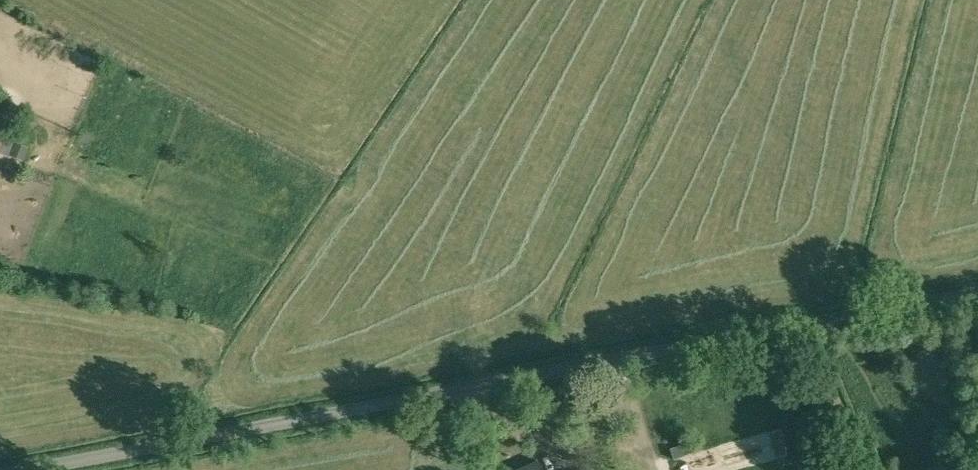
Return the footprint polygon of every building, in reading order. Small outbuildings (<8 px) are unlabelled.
[(11,117),(14,118),(19,106),(4,101),(0,112),(0,148),(11,117)] [(538,460),(516,469),(543,469),(538,460)]
